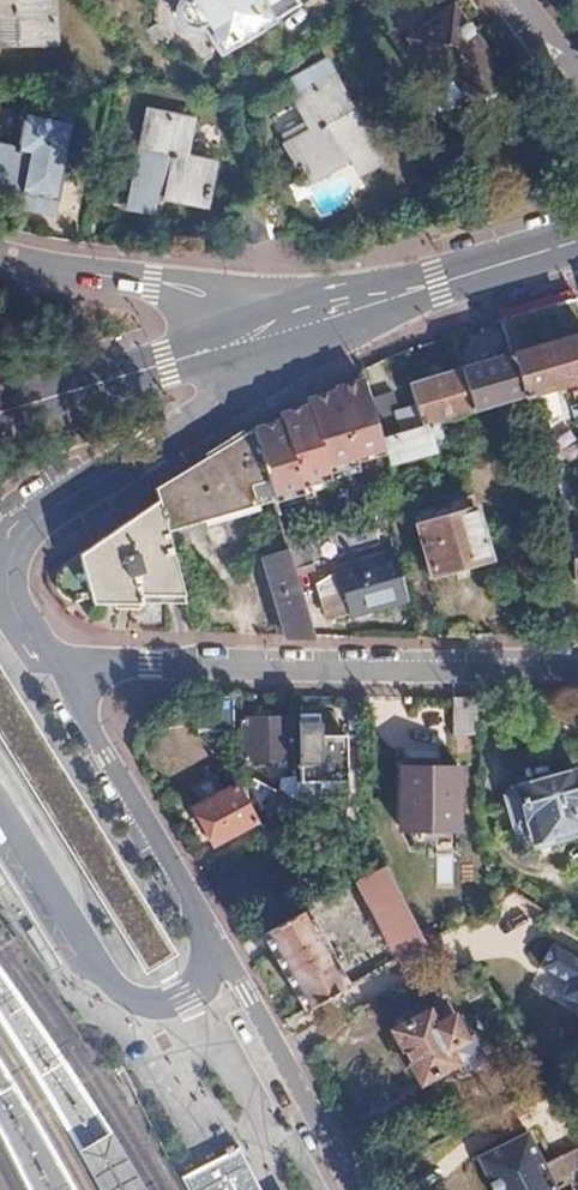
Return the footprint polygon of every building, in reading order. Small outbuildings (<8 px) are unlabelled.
[(53,0),(0,0),(0,44),(53,44),(53,0)] [(295,0),(179,0),(177,4),(175,9),(176,15),(177,21),(182,27),(189,29),(195,30),(203,27),(219,54),(299,5),(295,0)] [(502,75),(452,6),(406,38),(438,82),(451,73),(470,98),(502,75)] [(361,173),(382,162),(329,61),(305,74),(312,89),(294,99),(311,131),(287,144),(298,165),(296,167),(301,177),(304,175),(308,183),(345,164),(343,160),(352,156),(361,173)] [(60,215),(74,121),(28,115),(23,150),(0,147),(0,189),(25,193),(22,210),(60,215)] [(197,124),(151,116),(133,211),(157,215),(160,194),(171,196),(170,201),(209,208),(211,198),(216,199),(219,185),(215,184),(218,168),(190,163),(197,124)] [(542,309),(504,320),(513,353),(526,396),(560,386),(563,393),(573,390),(571,383),(577,381),(577,298),(542,309)] [(526,396),(513,353),(465,368),(478,411),(526,397),(526,396)] [(478,411),(465,368),(416,383),(428,425),(445,420),(478,411)] [(272,424),(258,428),(277,497),(305,489),(304,484),(334,475),(333,469),(361,461),(361,458),(389,449),(386,438),(375,400),(369,377),(354,382),(341,386),(340,389),(327,393),(312,397),(314,403),(299,407),(284,412),(286,420),(272,424)] [(408,431),(397,394),(375,400),(386,438),(408,431)] [(558,418),(535,425),(557,502),(577,495),(577,485),(558,418)] [(389,449),(393,464),(439,450),(437,445),(451,440),(445,420),(428,425),(408,431),(386,438),(389,449)] [(277,497),(258,428),(258,427),(233,442),(207,457),(182,474),(160,488),(172,533),(278,503),(277,497)] [(184,602),(159,504),(70,558),(63,564),(59,569),(57,574),(56,581),(59,587),(62,592),(66,594),(71,597),(77,598),(84,596),(90,596),(92,601),(95,602),(184,602)] [(492,556),(479,510),(459,516),(456,507),(440,512),(439,507),(417,514),(434,574),(492,556)] [(315,638),(292,553),(259,562),(280,637),(290,638),(315,638)] [(411,601),(397,553),(339,569),(342,581),(322,587),(331,619),(351,613),(353,617),(411,601)] [(240,732),(238,698),(201,697),(201,732),(240,732)] [(477,738),(478,698),(457,698),(456,738),(477,738)] [(351,799),(348,737),(326,738),(325,717),(303,717),(306,781),(299,781),(299,785),(300,802),(315,809),(332,799),(351,799)] [(299,761),(299,723),(248,723),(249,762),(299,761)] [(461,818),(461,770),(405,771),(404,818),(461,818)] [(522,790),(523,796),(508,801),(521,845),(535,841),(537,849),(554,844),(555,847),(577,840),(577,773),(522,790)] [(215,845),(258,822),(239,785),(223,793),(216,779),(197,788),(205,802),(195,807),(215,845)] [(300,802),(299,785),(284,785),(285,795),(300,802)] [(280,827),(315,809),(300,802),(285,795),(285,799),(270,806),(280,827)] [(428,946),(385,867),(361,880),(404,958),(428,946)] [(353,986),(310,908),(265,932),(308,1011),(353,986)] [(555,948),(543,969),(572,985),(565,999),(576,1005),(572,1013),(577,1016),(577,961),(555,948)] [(449,1003),(399,1030),(408,1048),(399,1053),(408,1070),(417,1064),(425,1080),(457,1063),(463,1076),(490,1061),(475,1034),(467,1038),(449,1003)] [(577,1188),(577,1147),(546,1163),(530,1131),(480,1156),(497,1189),(574,1189),(577,1188)] [(238,1132),(214,1144),(176,1163),(190,1189),(267,1189),(238,1132)]
